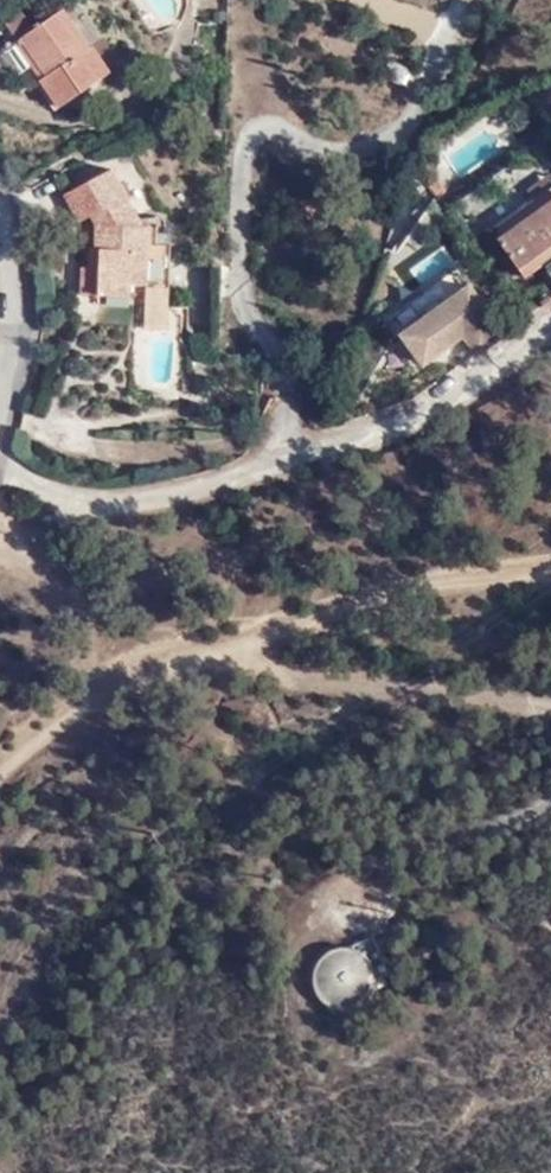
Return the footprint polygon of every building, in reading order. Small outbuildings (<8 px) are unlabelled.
[(62,9),(32,28),(20,36),(45,76),(40,78),(38,80),(57,109),(99,80),(80,52),(87,46),(62,9)] [(20,36),(32,28),(21,11),(4,21),(15,40),(20,36)] [(45,76),(20,36),(15,40),(13,41),(40,78),(45,76)] [(92,43),(87,46),(80,52),(99,80),(110,72),(92,43)] [(101,267),(94,267),(80,266),(79,293),(130,295),(129,277),(148,276),(151,225),(140,224),(112,167),(64,196),(79,223),(90,215),(96,224),(95,241),(101,241),(101,267)] [(550,184),(550,181),(546,174),(525,188),(532,198),(550,184)] [(550,284),(550,184),(532,198),(539,208),(515,224),(509,214),(489,229),(521,275),(537,264),(550,284)] [(532,198),(509,214),(515,224),(539,208),(532,198)] [(40,211),(25,216),(30,231),(44,225),(40,211)] [(462,332),(472,346),(500,326),(457,267),(388,314),(422,361),(462,332)] [(472,346),(475,351),(503,331),(500,326),(472,346)] [(373,997),(376,987),(402,976),(380,937),(356,947),(336,945),(325,950),(313,965),(313,978),(316,994),(319,996),(333,1005),(347,1008),(364,1005),(373,997)]
